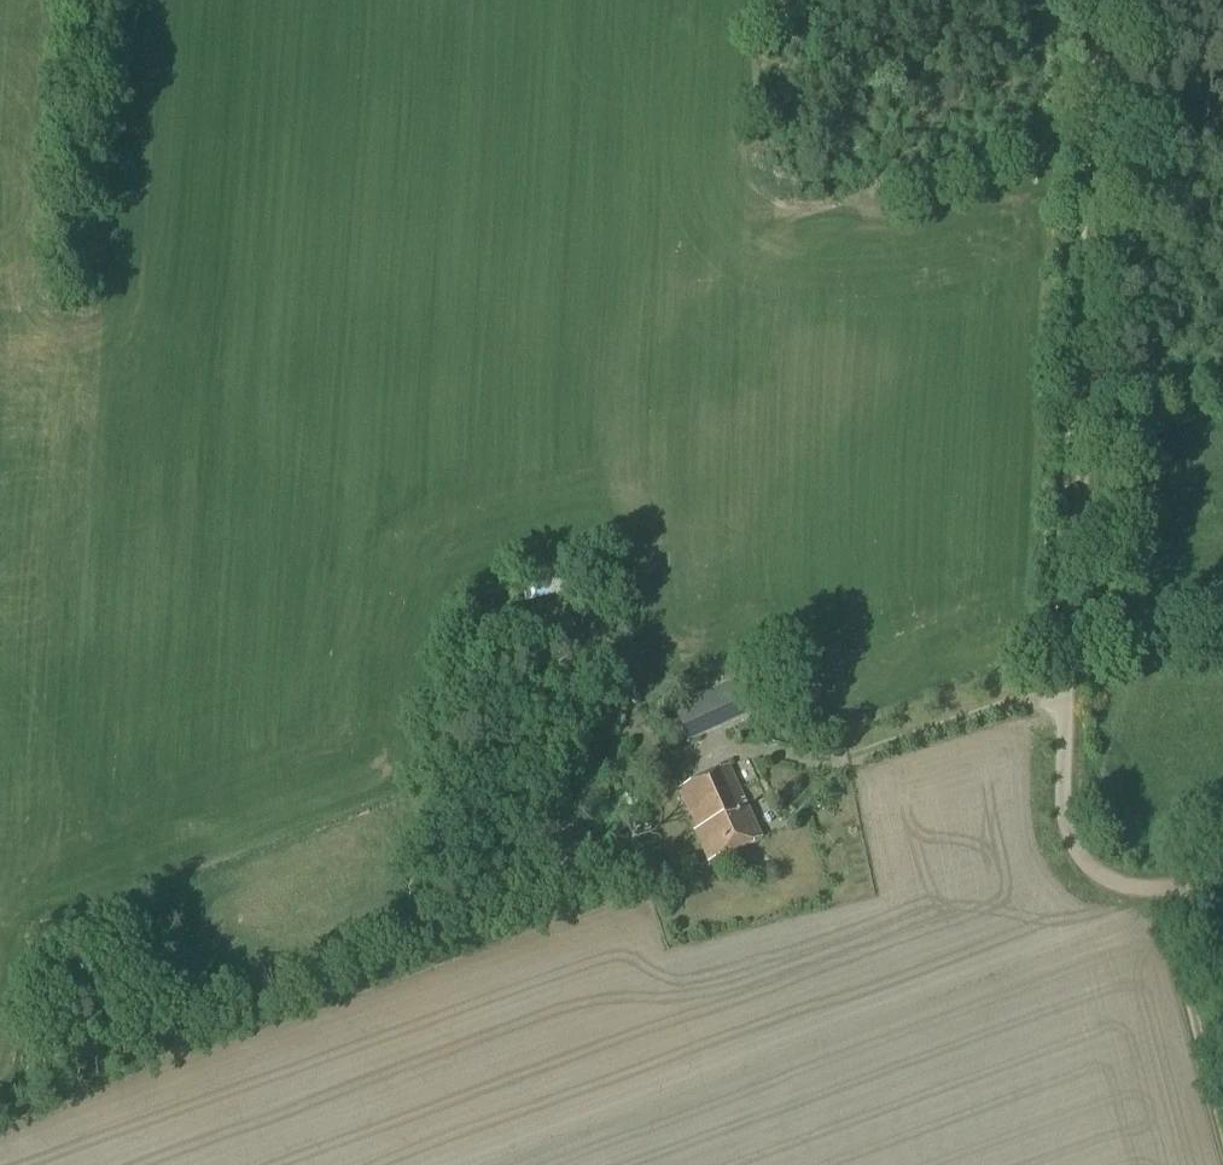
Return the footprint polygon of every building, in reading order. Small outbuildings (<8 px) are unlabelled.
[(522,587),(524,603),(574,595),(572,580),(522,587)] [(546,622),(547,637),(574,636),(574,620),(546,622)] [(743,678),(672,709),(687,741),(757,709),(743,678)] [(708,864),(761,840),(728,768),(677,791),(696,832),(694,833),(708,864)] [(605,786),(593,790),(597,803),(609,799),(605,786)]
